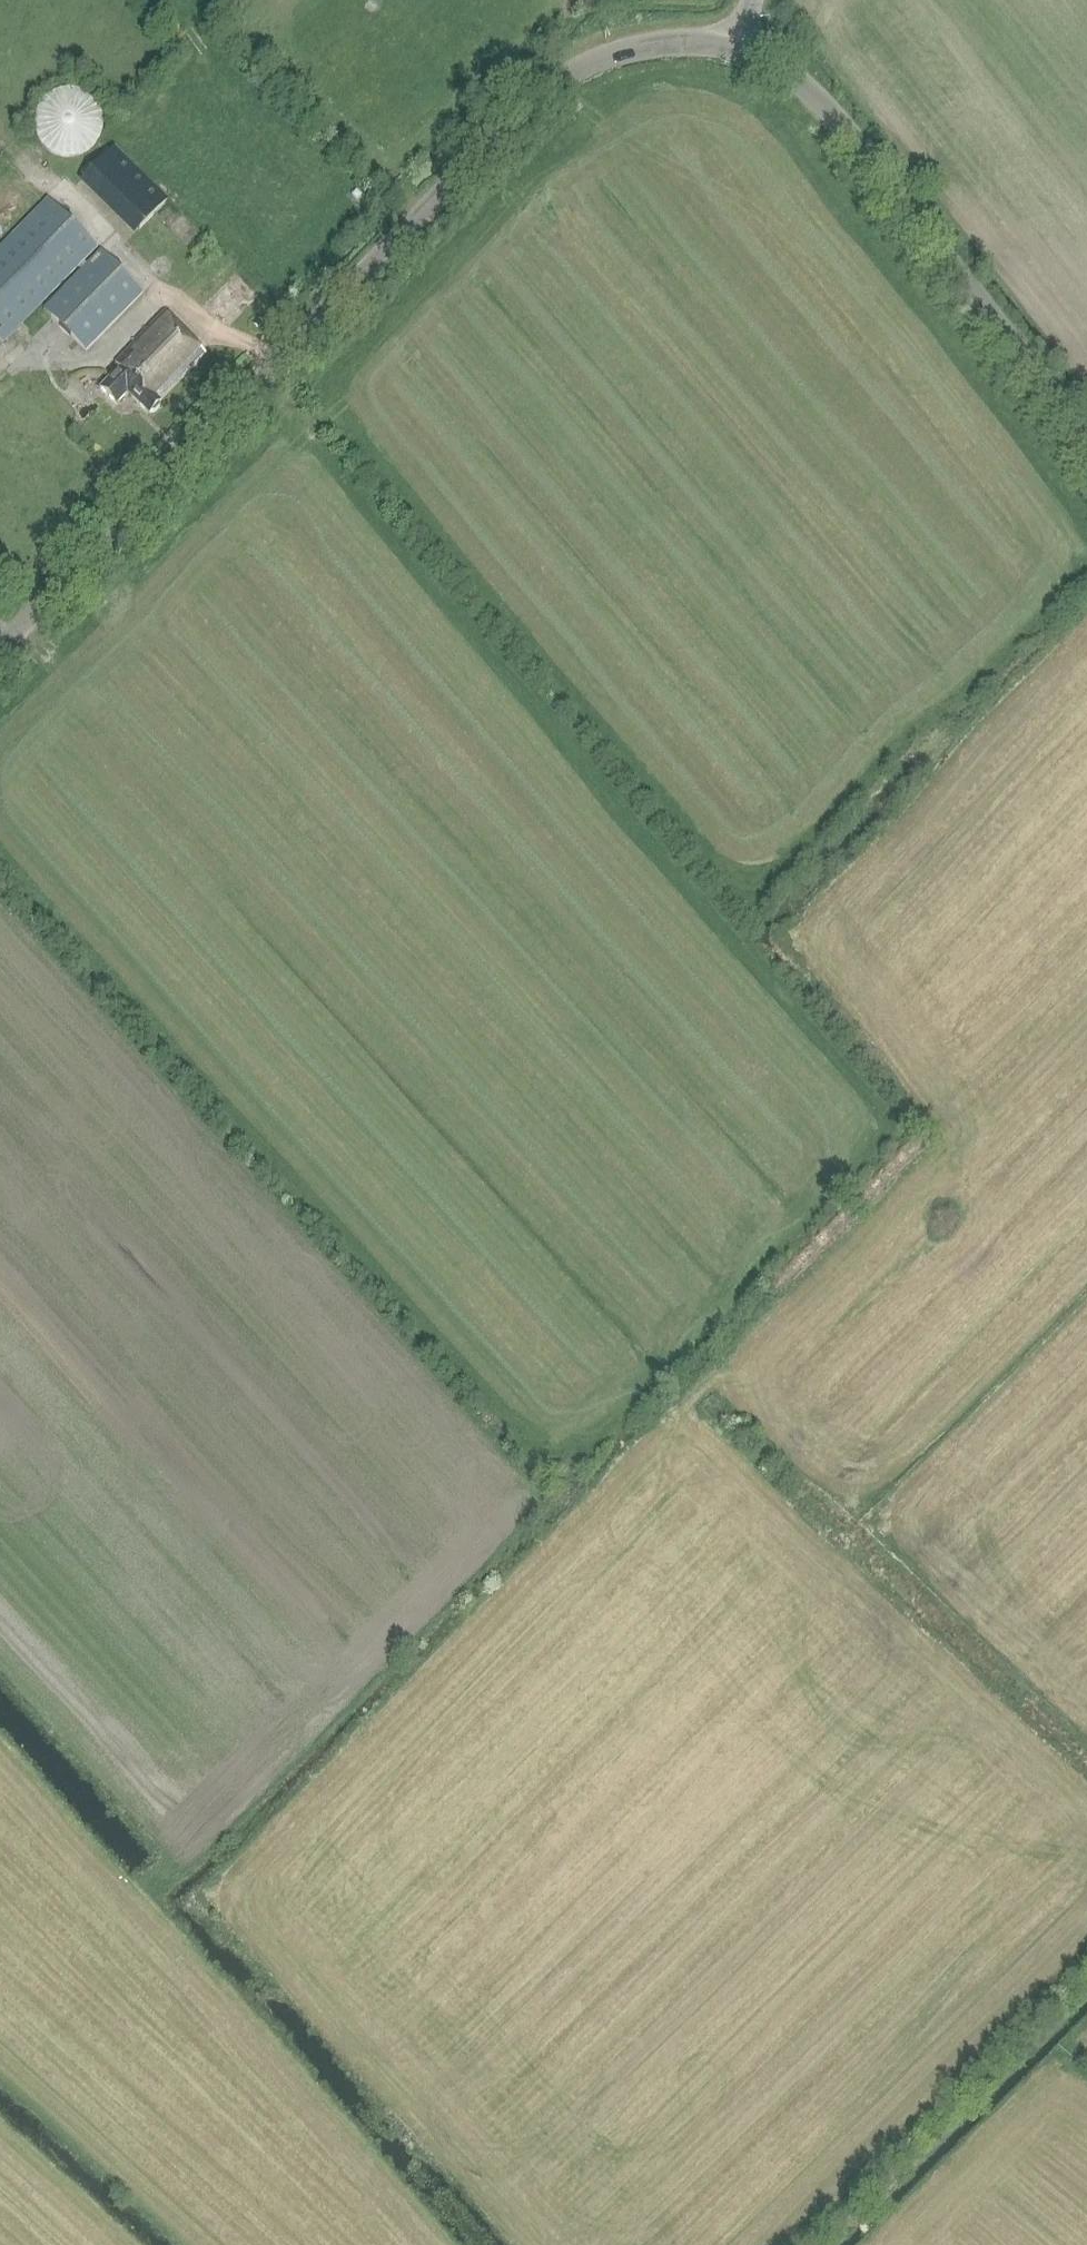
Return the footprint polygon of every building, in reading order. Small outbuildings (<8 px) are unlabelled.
[(69,159),(76,158),(82,156),(89,152),(93,148),(97,143),(100,137),(102,131),(103,125),(102,119),(100,112),(97,107),(93,101),(89,98),(82,94),(76,92),(69,91),(62,92),(55,94),(49,97),(44,101),(40,107),(37,112),(36,119),(35,125),(36,132),(38,138),(41,145),(45,149),(51,153),(56,156),(63,158),(69,159)] [(145,234),(178,198),(120,146),(87,181),(145,234)] [(86,353),(143,297),(101,254),(87,268),(82,263),(95,249),(49,203),(0,251),(0,342),(1,344),(77,268),(83,273),(45,311),(86,353)] [(161,400),(208,354),(168,313),(115,365),(119,369),(100,389),(116,405),(127,394),(149,415),(151,413),(152,414),(159,408),(159,405),(162,401),(161,400)]
